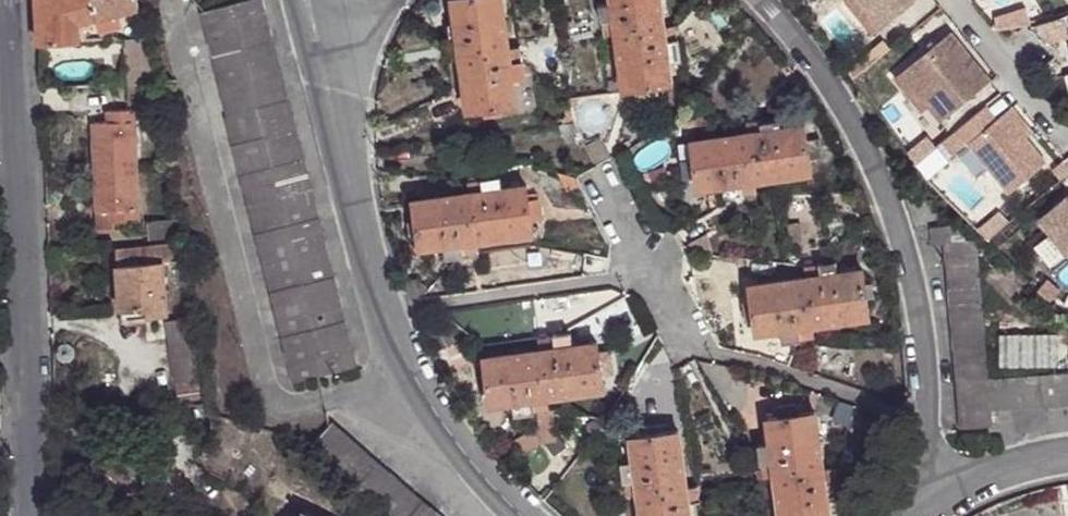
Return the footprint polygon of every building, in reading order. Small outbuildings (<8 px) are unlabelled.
[(92,0),(36,0),(38,44),(80,41),(79,26),(84,24),(97,20),(92,0)] [(136,0),(92,0),(97,20),(115,14),(130,10),(138,7),(136,0)] [(264,0),(259,0),(203,14),(293,382),(356,365),(264,0)] [(452,3),(455,25),(458,42),(448,44),(450,59),(461,58),(469,113),(483,111),(484,121),(504,117),(503,108),(517,106),(512,76),(523,75),(519,48),(508,50),(501,0),(465,0),(465,1),(452,3)] [(612,8),(614,22),(602,23),(603,38),(615,37),(622,93),(640,90),(642,100),(658,98),(657,88),(670,87),(667,61),(679,59),(678,43),(675,27),(663,29),(660,0),(611,0),(612,8)] [(888,29),(921,3),(919,0),(866,0),(888,29)] [(155,79),(140,6),(138,7),(130,10),(134,35),(137,35),(139,49),(142,62),(127,63),(128,82),(137,80),(155,79)] [(600,9),(602,23),(614,22),(612,8),(600,9)] [(115,14),(97,20),(100,30),(118,24),(115,14)] [(445,27),(448,44),(458,42),(455,25),(445,27)] [(955,33),(912,67),(926,86),(938,101),(932,106),(945,122),(994,83),(955,33)] [(123,50),(139,49),(137,35),(134,35),(123,36),(123,50)] [(926,86),(912,67),(905,72),(920,91),(926,86)] [(138,103),(137,80),(128,82),(128,103),(138,103)] [(106,110),(107,122),(93,123),(98,228),(115,228),(114,222),(137,221),(132,109),(106,110)] [(1016,109),(1010,115),(1030,140),(1037,134),(1016,109)] [(973,143),(1014,194),(1050,165),(1030,140),(1010,115),(973,143)] [(764,124),(764,135),(776,132),(781,132),(777,119),(765,119),(764,122),(764,124)] [(746,125),(748,136),(764,135),(764,124),(764,122),(746,125)] [(748,136),(691,145),(698,192),(740,186),(755,183),(768,182),(813,175),(811,161),(808,140),(806,129),(781,132),(776,132),(764,135),(748,136)] [(816,139),(808,140),(811,161),(819,160),(816,139)] [(486,193),(505,190),(502,177),(484,179),(484,182),(486,193)] [(472,195),(486,193),(484,182),(471,183),(472,195)] [(755,183),(757,195),(770,195),(768,182),(755,183)] [(740,186),(741,196),(757,195),(755,183),(740,186)] [(528,188),(505,190),(486,193),(472,195),(416,203),(416,218),(409,218),(411,231),(417,231),(421,250),(447,248),(462,245),(480,242),(533,235),(532,220),(543,219),(540,198),(529,200),(528,188)] [(1042,220),(1067,252),(1067,199),(1042,220)] [(148,223),(150,240),(178,238),(177,221),(148,223)] [(787,223),(787,244),(803,244),(803,223),(787,223)] [(1047,233),(1033,246),(1052,265),(1066,252),(1047,233)] [(937,260),(946,260),(970,259),(970,240),(943,242),(935,242),(937,260)] [(481,253),(480,242),(462,245),(465,257),(481,253)] [(465,257),(462,245),(447,248),(448,261),(465,259),(465,257)] [(970,259),(946,260),(962,428),(995,426),(981,257),(970,259)] [(145,307),(146,316),(166,315),(162,262),(117,267),(120,310),(128,309),(145,307)] [(822,277),(840,275),(838,264),(822,265),(822,267),(822,277)] [(806,280),(822,277),(822,267),(806,270),(806,280)] [(781,331),(798,328),(814,326),(870,318),(868,302),(877,301),(874,285),(866,286),(863,272),(840,275),(822,277),(806,280),(751,287),(753,303),(754,315),(756,335),(781,331)] [(129,318),(146,316),(145,307),(128,309),(129,318)] [(147,324),(146,316),(129,318),(128,309),(120,310),(121,326),(147,324)] [(205,376),(196,317),(167,322),(176,380),(203,377),(205,376)] [(814,326),(798,328),(800,341),(817,339),(814,326)] [(800,341),(798,328),(781,331),(781,345),(799,343),(800,341)] [(1005,333),(1002,348),(1045,354),(1047,340),(1005,333)] [(556,349),(574,347),(572,334),(560,336),(555,337),(555,338),(556,349)] [(729,350),(745,354),(740,335),(725,338),(729,350)] [(541,351),(556,349),(555,338),(540,339),(541,351)] [(532,401),(547,398),(603,391),(601,374),(610,373),(609,354),(599,354),(598,344),(574,347),(556,349),(541,351),(485,358),(491,406),(514,402),(532,401)] [(998,378),(1001,410),(1067,404),(1067,372),(998,378)] [(203,377),(176,380),(179,399),(206,394),(203,377)] [(549,408),(547,398),(532,401),(534,410),(549,408)] [(534,410),(532,401),(514,402),(516,414),(533,413),(534,410)] [(768,420),(771,443),(774,461),(776,476),(782,515),(829,515),(826,498),(824,486),(823,471),(815,413),(797,416),(795,406),(776,409),(778,419),(768,420)] [(331,424),(310,449),(386,515),(436,515),(331,424)] [(685,488),(678,431),(632,438),(634,467),(637,479),(639,494),(642,515),(690,515),(689,515),(688,504),(685,488)] [(774,461),(771,443),(759,445),(761,462),(774,461)] [(774,461),(761,462),(763,478),(776,476),(774,461)] [(637,479),(634,467),(625,469),(626,481),(637,479)] [(834,468),(823,471),(824,486),(835,485),(837,484),(834,468)] [(637,479),(626,481),(625,481),(627,496),(639,494),(637,479)] [(835,485),(824,486),(826,498),(837,496),(835,485)] [(697,486),(685,488),(688,504),(697,502),(699,502),(697,486)] [(697,502),(688,504),(689,515),(698,514),(697,502)]
